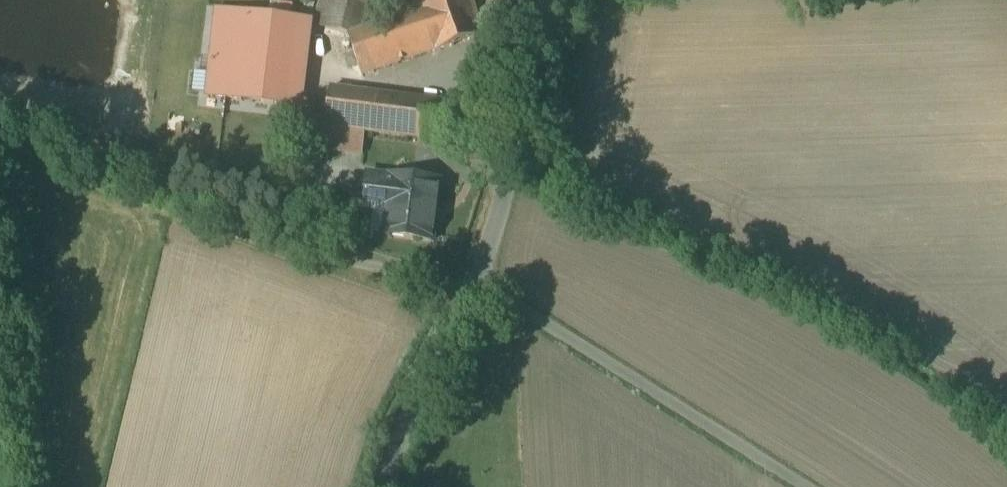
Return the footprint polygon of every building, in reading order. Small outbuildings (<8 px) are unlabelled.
[(315,28),(349,37),(361,32),(369,0),(322,0),(315,28)] [(411,15),(361,32),(349,37),(363,79),(436,53),(436,54),(484,37),(471,0),(415,0),(406,3),(411,15)] [(250,19),(219,15),(210,96),(240,100),(250,19)] [(454,106),(331,90),(326,128),(450,143),(454,106)] [(440,182),(391,177),(391,180),(368,177),(364,210),(377,211),(377,205),(392,207),(388,237),(433,243),(440,182)] [(278,189),(241,184),(238,202),(275,206),(278,189)]
